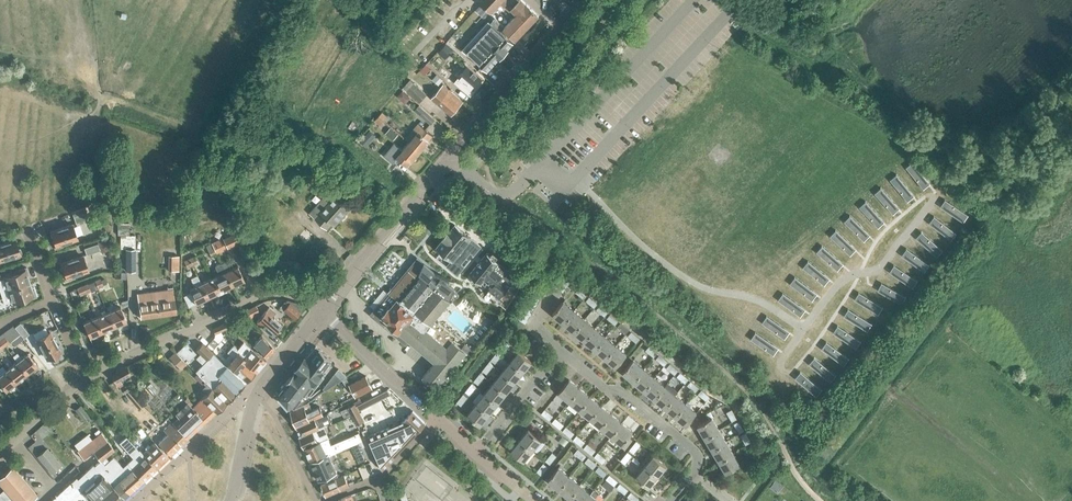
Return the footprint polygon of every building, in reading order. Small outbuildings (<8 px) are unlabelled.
[(527,27),(499,0),(483,0),(480,3),(481,3),(490,12),(491,12),(500,2),(514,16),(504,27),(517,38),(527,27)] [(527,27),(538,15),(526,4),(522,0),(519,0),(518,1),(518,0),(499,0),(527,27)] [(491,29),(466,56),(487,74),(512,48),(491,29)] [(445,60),(453,50),(445,44),(437,53),(445,60)] [(476,89),(484,80),(466,65),(460,73),(457,71),(455,73),(459,76),(453,82),(465,92),(470,86),(473,89),(474,87),(476,89)] [(448,85),(454,80),(443,69),(437,74),(448,85)] [(406,90),(419,102),(427,94),(414,82),(406,90)] [(451,114),(462,101),(449,89),(445,94),(439,89),(433,97),(438,101),(437,103),(451,114)] [(419,116),(430,124),(434,118),(424,110),(419,116)] [(374,120),(380,124),(387,116),(381,112),(374,120)] [(409,142),(421,151),(429,141),(428,140),(432,135),(422,127),(409,142)] [(358,141),(368,150),(374,144),(364,134),(358,141)] [(411,161),(421,151),(409,142),(406,146),(402,143),(399,142),(396,146),(398,147),(393,154),(388,149),(383,155),(396,166),(401,161),(407,166),(411,161)] [(912,162),(905,167),(919,184),(925,180),(926,179),(912,162)] [(896,174),(889,180),(903,197),(910,191),(896,174)] [(881,187),(874,193),(888,210),(895,204),(881,187)] [(331,223),(334,225),(350,207),(335,194),(315,217),(326,228),(331,223)] [(865,201),(859,207),(874,223),(880,217),(865,201)] [(950,203),(945,211),(963,222),(968,215),(950,203)] [(85,206),(71,211),(72,212),(73,216),(87,212),(85,207),(85,206)] [(87,212),(73,216),(76,223),(89,219),(87,212)] [(850,215),(844,221),(859,237),(865,230),(850,215)] [(939,220),(933,227),(951,240),(956,233),(939,220)] [(135,234),(129,235),(129,223),(117,223),(118,235),(120,235),(120,248),(125,248),(125,270),(135,270),(135,234)] [(222,238),(227,248),(242,241),(233,223),(228,225),(232,233),(222,238)] [(72,224),(51,231),(54,240),(52,241),(54,248),(63,246),(62,244),(75,239),(77,239),(72,224)] [(443,238),(436,246),(452,259),(447,265),(457,274),(464,266),(460,263),(470,251),(473,254),(480,246),(470,238),(454,224),(448,233),(447,232),(442,237),(443,238)] [(836,230),(830,236),(845,251),(851,245),(836,230)] [(926,236),(920,242),(937,257),(942,250),(926,236)] [(13,256),(14,258),(22,255),(20,248),(18,249),(15,239),(0,244),(0,260),(13,256)] [(83,247),(86,255),(100,250),(98,243),(83,247)] [(220,263),(231,286),(244,280),(237,265),(230,268),(227,260),(226,260),(218,244),(213,247),(216,253),(221,263),(220,263)] [(822,245),(816,252),(833,266),(838,260),(822,245)] [(210,256),(216,253),(213,247),(207,249),(210,256)] [(478,263),(470,273),(480,282),(484,278),(493,285),(490,289),(499,296),(516,276),(507,268),(503,272),(494,265),(498,261),(487,252),(481,260),(486,264),(483,267),(478,263)] [(911,252),(906,259),(924,272),(929,265),(911,252)] [(82,256),(61,263),(65,272),(63,273),(65,280),(73,277),(73,275),(87,270),(82,256)] [(168,270),(178,270),(178,256),(168,256),(168,270)] [(188,258),(191,265),(197,262),(194,256),(188,258)] [(808,261),(802,267),(819,281),(825,275),(808,261)] [(219,291),(231,286),(220,263),(214,266),(218,274),(212,277),(219,291)] [(19,272),(4,277),(8,289),(29,282),(26,275),(28,274),(26,267),(18,270),(19,272)] [(899,269),(894,276),(912,288),(917,281),(899,269)] [(444,305),(453,294),(425,271),(422,276),(421,275),(416,281),(399,301),(397,299),(396,299),(391,295),(386,296),(377,306),(377,311),(382,315),(381,315),(389,322),(388,323),(434,362),(423,375),(437,386),(466,352),(452,340),(447,347),(425,328),(444,305)] [(556,288),(563,277),(556,273),(549,284),(556,288)] [(207,297),(200,283),(197,276),(191,279),(194,286),(188,289),(190,292),(183,296),(188,307),(207,297)] [(207,297),(219,291),(212,277),(200,283),(207,297)] [(546,290),(549,284),(538,277),(535,283),(546,290)] [(563,277),(556,288),(562,292),(569,281),(563,277)] [(795,277),(789,284),(807,297),(812,290),(795,277)] [(95,280),(97,287),(103,285),(100,278),(95,280)] [(99,290),(97,287),(95,280),(82,286),(85,292),(90,290),(92,293),(93,292),(95,297),(100,295),(98,290),(99,290)] [(29,282),(8,289),(12,302),(27,297),(27,299),(36,296),(34,289),(32,290),(29,282)] [(542,295),(546,290),(535,283),(531,288),(542,295)] [(80,295),(85,292),(82,286),(77,288),(80,295)] [(887,286),(882,294),(902,305),(906,297),(887,286)] [(539,301),(542,295),(531,288),(528,294),(539,301)] [(575,292),(583,299),(587,294),(579,288),(575,292)] [(137,295),(141,319),(177,314),(174,293),(157,296),(156,292),(137,295)] [(783,293),(777,300),(795,313),(800,306),(783,293)] [(536,306),(539,301),(528,294),(524,299),(536,306)] [(586,300),(594,307),(597,303),(589,296),(586,300)] [(864,296),(859,303),(878,315),(883,307),(864,296)] [(532,312),(536,306),(524,299),(521,305),(532,312)] [(563,323),(574,310),(563,301),(552,314),(563,323)] [(283,310),(293,318),(299,311),(289,302),(283,310)] [(737,311),(750,322),(758,314),(745,302),(737,311)] [(244,311),(247,317),(258,312),(255,305),(244,311)] [(529,318),(532,312),(521,305),(517,311),(529,318)] [(596,309),(604,316),(608,312),(600,305),(596,309)] [(107,312),(113,327),(126,321),(119,307),(107,312)] [(265,334),(269,338),(280,325),(270,316),(272,313),(267,309),(256,322),(267,331),(265,334)] [(573,332),(584,319),(574,310),(563,323),(573,332)] [(525,323),(529,318),(517,311),(514,317),(525,323)] [(101,332),(113,327),(107,312),(95,317),(101,332)] [(853,312),(849,320),(867,331),(872,324),(853,312)] [(232,319),(236,325),(244,319),(240,314),(232,319)] [(606,318),(614,325),(618,320),(610,314),(606,318)] [(766,316),(761,323),(779,335),(784,328),(766,316)] [(89,337),(101,332),(95,317),(82,322),(89,337)] [(584,341),(594,328),(584,319),(573,332),(584,341)] [(220,324),(222,330),(231,326),(228,321),(220,324)] [(15,327),(23,337),(28,333),(20,322),(15,327)] [(617,327),(625,333),(629,329),(620,322),(617,327)] [(214,333),(222,330),(220,324),(212,328),(214,333)] [(19,335),(12,326),(0,335),(0,340),(0,341),(0,349),(19,335)] [(594,349),(605,336),(594,328),(584,341),(594,349)] [(843,329),(838,336),(856,348),(861,341),(843,329)] [(628,336),(636,342),(639,338),(631,331),(628,336)] [(49,332),(36,339),(46,359),(55,354),(56,356),(63,352),(59,345),(57,346),(49,332)] [(755,332),(750,339),(768,352),(773,344),(755,332)] [(604,358),(615,345),(605,336),(594,349),(604,358)] [(254,347),(266,358),(274,349),(263,338),(254,347)] [(499,349),(504,352),(511,344),(506,340),(499,349)] [(255,371),(265,360),(243,342),(237,349),(239,352),(238,353),(240,355),(241,354),(244,358),(242,361),(255,371)] [(176,353),(187,363),(196,353),(186,343),(176,353)] [(197,373),(226,402),(236,393),(244,384),(222,362),(202,343),(195,350),(199,354),(195,357),(202,364),(195,371),(197,373)] [(244,358),(241,354),(240,355),(238,353),(239,352),(237,349),(233,345),(226,352),(233,358),(227,365),(246,382),(255,371),(242,361),(244,358)] [(615,345),(604,358),(615,367),(626,354),(615,345)] [(645,350),(653,357),(657,353),(649,346),(645,350)] [(831,346),(826,353),(844,365),(849,358),(831,346)] [(176,353),(174,351),(168,357),(181,369),(187,363),(176,353)] [(491,359),(495,363),(502,355),(497,351),(491,359)] [(509,362),(522,372),(531,361),(518,351),(509,362)] [(16,361),(26,374),(37,366),(27,353),(16,361)] [(656,359),(664,365),(667,361),(659,354),(656,359)] [(323,374),(308,360),(276,395),(290,407),(308,403),(302,397),(323,374)] [(633,381),(644,369),(633,360),(622,372),(633,381)] [(16,382),(26,374),(16,361),(6,369),(16,382)] [(482,370),(487,374),(493,365),(489,362),(482,370)] [(514,383),(522,372),(509,362),(501,372),(514,383)] [(819,362),(813,368),(830,382),(836,375),(819,362)] [(666,367),(674,374),(678,370),(670,363),(666,367)] [(113,381),(116,386),(122,383),(120,380),(130,374),(126,366),(110,375),(113,381)] [(16,382),(6,369),(0,374),(0,384),(5,391),(16,382)] [(643,390),(654,377),(644,369),(633,381),(643,390)] [(473,381),(478,384),(485,376),(480,372),(473,381)] [(505,393),(514,383),(501,372),(492,383),(505,393)] [(676,376),(685,383),(688,379),(680,372),(676,376)] [(216,413),(226,402),(197,373),(194,376),(202,384),(202,383),(204,385),(203,386),(208,391),(201,399),(215,412),(216,413)] [(349,385),(355,396),(372,387),(365,376),(349,385)] [(805,376),(800,383),(816,396),(822,390),(805,376)] [(654,399),(664,386),(654,377),(643,390),(654,399)] [(326,394),(340,384),(334,378),(324,392),(326,394)] [(569,401),(580,388),(569,379),(558,392),(569,401)] [(122,395),(116,386),(113,381),(108,384),(116,398),(122,395)] [(687,385),(695,392),(699,387),(690,381),(687,385)] [(465,391),(469,395),(476,386),(472,383),(465,391)] [(497,404),(505,393),(492,383),(484,393),(497,404)] [(664,407),(675,394),(664,386),(654,399),(664,407)] [(579,410),(590,397),(580,388),(569,401),(579,410)] [(698,394),(706,401),(709,396),(701,390),(698,394)] [(674,416),(688,399),(678,391),(675,395),(675,394),(664,407),(674,416)] [(488,414),(497,404),(484,393),(475,404),(488,414)] [(456,402),(461,406),(468,397),(463,394),(456,402)] [(579,410),(590,419),(600,406),(590,397),(579,410)] [(205,421),(215,412),(201,399),(192,408),(205,421)] [(688,399),(674,416),(685,425),(696,412),(690,407),(692,405),(688,401),(689,399),(688,399)] [(358,412),(363,422),(375,416),(366,400),(355,406),(358,412)] [(296,427),(322,415),(319,409),(311,412),(309,404),(290,410),(296,427)] [(358,412),(355,406),(354,404),(347,408),(351,415),(358,412)] [(480,425),(488,414),(475,404),(466,415),(480,425)] [(74,410),(85,424),(91,419),(80,405),(74,410)] [(600,427),(611,414),(600,406),(590,419),(600,427)] [(187,438),(205,421),(192,408),(174,425),(187,438)] [(541,414),(549,420),(553,416),(545,409),(541,414)] [(726,412),(732,421),(736,418),(731,409),(726,412)] [(382,470),(419,430),(420,429),(423,426),(425,423),(413,411),(412,411),(402,421),(370,436),(368,437),(382,470)] [(300,436),(318,427),(317,423),(330,417),(328,412),(322,415),(296,427),(300,436)] [(356,425),(363,422),(358,412),(351,415),(356,425)] [(611,436),(621,423),(611,414),(600,427),(611,436)] [(704,438),(719,429),(711,417),(697,426),(704,438)] [(552,422),(560,429),(564,424),(556,418),(552,422)] [(733,424),(739,433),(744,430),(738,421),(733,424)] [(187,438),(174,425),(171,422),(166,427),(169,429),(165,433),(167,434),(169,432),(181,444),(187,438)] [(621,423),(611,436),(622,445),(632,432),(621,423)] [(314,444),(324,440),(322,434),(326,433),(323,425),(318,427),(300,436),(299,436),(304,448),(314,444)] [(562,431),(571,437),(574,433),(566,426),(562,431)] [(519,439),(532,450),(541,439),(528,429),(519,439)] [(711,449),(726,441),(719,429),(704,438),(711,449)] [(93,451),(107,441),(100,432),(77,451),(83,459),(93,451)] [(175,450),(181,444),(169,432),(167,434),(163,437),(175,450)] [(362,440),(359,433),(331,445),(328,438),(324,440),(314,444),(304,448),(310,462),(321,457),(326,455),(327,455),(328,455),(362,440)] [(740,435),(746,444),(750,442),(745,433),(740,435)] [(573,439),(581,446),(585,441),(577,435),(573,439)] [(133,457),(129,461),(127,463),(143,481),(156,468),(142,453),(142,454),(138,450),(137,451),(125,437),(118,443),(124,451),(127,448),(137,459),(136,460),(133,457)] [(170,455),(175,450),(163,437),(158,443),(170,455)] [(523,461),(532,450),(519,439),(510,450),(523,461)] [(100,460),(105,456),(114,449),(107,441),(93,451),(100,460)] [(629,449),(633,453),(640,445),(636,441),(629,449)] [(718,461),(733,452),(726,441),(711,449),(718,461)] [(142,453),(156,468),(168,457),(154,442),(149,447),(148,445),(144,448),(146,450),(142,453)] [(584,448),(592,454),(595,450),(587,444),(584,448)] [(747,447),(753,456),(757,454),(752,445),(747,447)] [(574,453),(582,460),(586,455),(578,449),(574,453)] [(44,451),(37,456),(51,473),(61,466),(52,455),(49,458),(44,451)] [(545,461),(550,464),(556,455),(552,452),(545,461)] [(594,456),(602,463),(606,459),(598,452),(594,456)] [(621,460),(625,464),(632,455),(627,452),(621,460)] [(733,452),(718,461),(726,473),(740,464),(733,452)] [(321,457),(310,462),(318,480),(324,478),(326,481),(338,476),(335,470),(329,455),(328,455),(327,455),(326,455),(321,457)] [(644,466),(657,477),(666,466),(653,455),(644,466)] [(129,461),(122,467),(113,456),(108,460),(105,456),(100,460),(116,479),(129,493),(143,481),(127,463),(129,461)] [(585,462),(593,468),(596,464),(588,457),(585,462)] [(537,471),(541,475),(548,466),(543,463),(537,471)] [(123,498),(107,479),(94,465),(93,466),(100,474),(88,484),(82,477),(78,481),(75,477),(71,481),(91,500),(120,500),(123,498)] [(595,470),(603,477),(607,472),(599,466),(595,470)] [(648,487),(657,477),(644,466),(635,477),(648,487)] [(14,500),(29,500),(36,495),(12,467),(0,477),(0,484),(14,500)] [(558,489),(569,476),(558,467),(547,480),(558,489)] [(606,479),(614,485),(618,481),(610,474),(606,479)] [(321,485),(325,496),(349,486),(344,475),(321,485)] [(569,498),(579,485),(569,476),(558,489),(569,498)] [(71,481),(69,483),(50,500),(91,500),(71,481)] [(616,487),(625,494),(628,489),(620,483),(616,487)] [(590,493),(579,485),(569,498),(573,500),(583,500),(590,493)] [(4,489),(0,492),(0,500),(14,500),(4,489)] [(595,497),(598,494),(593,490),(590,494),(590,493),(583,500),(599,500),(595,497)] [(633,500),(637,500),(639,499),(631,492),(627,496),(633,500)]
